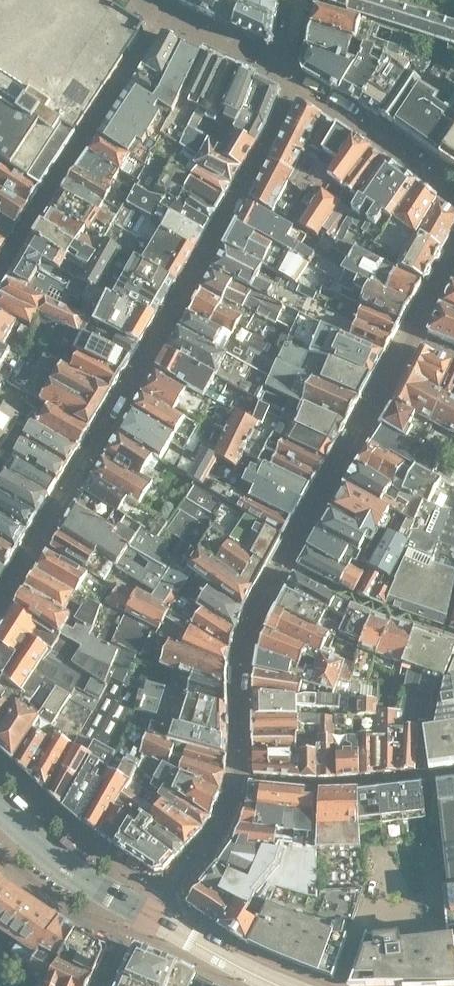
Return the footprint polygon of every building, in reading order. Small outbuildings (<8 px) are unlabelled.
[(4,163),(12,167),(40,186),(53,166),(64,150),(145,27),(104,0),(0,0),(0,160),(4,163)] [(180,3),(196,11),(202,0),(181,0),(180,3)] [(196,11),(197,11),(215,21),(226,0),(202,0),(196,11)] [(215,21),(232,29),(233,29),(243,7),(244,5),(243,3),(237,0),(226,0),(215,21)] [(248,9),(276,20),(278,1),(273,0),(237,0),(243,3),(244,5),(243,7),(248,9)] [(317,2),(347,11),(351,0),(317,0),(317,1),(317,2)] [(393,2),(386,0),(351,0),(347,11),(386,23),(393,2)] [(410,31),(417,10),(393,2),(386,23),(410,31)] [(316,7),(312,25),(355,39),(366,43),(373,23),(361,19),(317,6),(317,7),(316,7)] [(243,7),(233,29),(234,30),(266,45),(272,41),(276,20),(248,9),(243,7)] [(453,33),(453,21),(417,10),(410,31),(449,43),(453,33)] [(312,25),(306,47),(347,61),(348,59),(355,39),(312,25)] [(393,30),(383,26),(380,36),(390,39),(393,30)] [(162,88),(183,46),(163,35),(139,74),(162,88)] [(381,74),(360,104),(380,115),(381,116),(407,76),(405,74),(410,65),(403,63),(407,53),(414,56),(415,53),(392,43),(387,56),(379,71),(381,74)] [(358,62),(340,92),(360,104),(381,74),(379,71),(387,56),(365,45),(358,62)] [(132,87),(110,119),(146,142),(161,116),(155,112),(159,105),(173,114),(202,54),(183,46),(162,88),(155,101),(132,87)] [(301,65),(301,66),(303,72),(304,71),(340,92),(358,62),(348,59),(347,61),(306,47),(301,65)] [(407,76),(381,116),(395,125),(419,88),(422,84),(420,83),(424,76),(426,77),(434,65),(435,64),(407,53),(404,63),(410,65),(405,74),(407,76)] [(445,68),(453,74),(453,53),(445,68)] [(220,62),(202,54),(173,114),(161,136),(163,137),(180,146),(201,103),(220,62)] [(220,62),(201,103),(180,146),(198,158),(208,141),(223,150),(234,132),(237,128),(226,123),(219,119),(223,112),(222,111),(238,70),(220,62)] [(445,68),(437,67),(434,65),(426,77),(424,76),(420,83),(422,84),(419,88),(435,98),(438,100),(435,104),(447,113),(453,118),(453,74),(445,68)] [(222,111),(223,112),(229,114),(226,123),(237,128),(242,118),(258,79),(255,77),(238,70),(222,111)] [(162,88),(139,74),(132,87),(155,101),(162,88)] [(237,128),(234,132),(255,144),(266,125),(277,95),(274,87),(258,79),(242,118),(237,128)] [(435,98),(419,88),(395,125),(410,136),(435,98)] [(435,98),(410,136),(425,146),(447,113),(435,104),(438,100),(435,98)] [(299,102),(269,163),(294,175),(296,170),(306,150),(323,117),(299,102)] [(447,113),(425,146),(440,157),(453,136),(453,118),(447,113)] [(323,117),(306,150),(296,170),(309,178),(318,164),(321,158),(324,154),(324,153),(338,128),(323,117)] [(110,119),(99,137),(130,155),(139,142),(144,146),(146,142),(110,119)] [(324,153),(324,154),(338,163),(354,138),(338,128),(324,153)] [(242,166),(255,144),(234,132),(223,150),(222,153),(242,166)] [(440,157),(453,167),(453,136),(440,157)] [(89,151),(121,171),(138,182),(146,167),(139,162),(135,168),(127,163),(131,156),(130,155),(99,137),(89,151)] [(231,186),(242,166),(222,153),(223,150),(208,141),(198,158),(180,146),(163,137),(157,147),(152,152),(170,163),(176,153),(231,186)] [(354,138),(338,163),(332,174),(328,180),(335,184),(344,190),(373,152),(354,138)] [(89,151),(76,169),(109,189),(112,191),(117,183),(133,192),(136,188),(138,183),(121,171),(89,151)] [(224,198),(191,178),(184,174),(185,172),(172,163),(170,163),(152,152),(150,152),(146,167),(138,182),(139,183),(137,188),(150,197),(166,201),(168,197),(177,203),(183,193),(184,191),(193,196),(217,210),(224,198)] [(373,152),(344,190),(343,191),(336,201),(342,204),(340,207),(351,215),(385,162),(373,152)] [(184,174),(191,178),(224,198),(231,186),(176,153),(170,163),(172,163),(185,172),(184,174)] [(418,186),(385,162),(351,215),(335,243),(334,244),(332,248),(349,260),(356,250),(368,257),(375,247),(393,220),(418,186)] [(28,206),(40,186),(12,167),(4,163),(0,168),(0,188),(28,206)] [(263,175),(249,200),(253,203),(274,215),(283,198),(289,184),(294,175),(269,163),(263,175)] [(294,175),(289,184),(283,198),(298,207),(305,195),(306,195),(309,190),(319,196),(322,191),(328,195),(335,184),(328,180),(332,174),(318,164),(309,178),(296,170),(294,175)] [(76,169),(68,181),(94,197),(93,199),(104,206),(112,191),(109,189),(76,169)] [(68,181),(61,191),(99,214),(101,211),(104,206),(93,199),(94,197),(68,181)] [(418,186),(393,220),(375,247),(400,261),(408,247),(409,246),(414,240),(416,237),(417,237),(420,232),(438,201),(418,186)] [(3,217),(15,225),(16,224),(28,206),(0,188),(0,215),(3,217)] [(137,188),(128,205),(153,219),(155,220),(159,211),(161,208),(166,201),(150,197),(137,188)] [(61,191),(51,208),(104,240),(114,225),(118,219),(101,211),(99,214),(61,191)] [(322,191),(319,196),(299,227),(318,238),(320,234),(340,207),(342,204),(336,201),(328,195),(322,191)] [(217,210),(193,196),(185,192),(178,203),(187,208),(210,221),(217,210)] [(420,232),(417,237),(416,237),(414,240),(418,243),(421,236),(442,249),(442,248),(453,228),(453,213),(438,201),(420,232)] [(247,204),(237,223),(257,235),(311,266),(315,257),(289,241),(294,231),(260,211),(247,204)] [(184,266),(194,249),(162,231),(161,232),(149,225),(153,219),(128,205),(118,219),(114,225),(184,266)] [(171,214),(180,219),(204,232),(210,221),(187,208),(185,211),(175,206),(171,214)] [(340,207),(320,234),(334,244),(335,243),(351,215),(340,207)] [(51,208),(42,221),(60,233),(59,234),(76,245),(95,255),(104,240),(51,208)] [(161,232),(162,231),(194,249),(204,232),(180,219),(171,214),(161,208),(159,211),(155,220),(153,219),(149,225),(161,232)] [(0,222),(0,237),(6,242),(7,241),(6,241),(9,237),(9,236),(12,229),(13,230),(15,225),(3,217),(0,222)] [(42,221),(34,236),(67,257),(68,257),(71,252),(80,257),(78,261),(88,266),(95,255),(76,245),(59,234),(60,233),(42,221)] [(237,223),(225,247),(245,257),(264,266),(296,285),(297,284),(310,291),(320,295),(324,288),(329,291),(335,281),(317,270),(322,262),(315,257),(311,266),(257,235),(237,223)] [(176,282),(184,266),(114,225),(104,240),(121,250),(136,258),(176,282)] [(34,236),(26,249),(61,271),(69,257),(68,257),(67,257),(34,236)] [(408,247),(400,261),(401,263),(398,269),(420,280),(421,279),(424,281),(425,279),(424,278),(430,268),(431,269),(440,250),(441,251),(442,249),(421,236),(418,243),(414,240),(409,246),(408,247)] [(88,266),(79,281),(89,286),(98,290),(121,250),(104,240),(95,255),(88,266)] [(225,247),(213,270),(235,281),(253,291),(299,315),(305,318),(307,313),(304,311),(308,300),(289,290),(261,274),(264,266),(245,257),(225,247)] [(26,249),(7,279),(28,289),(66,307),(73,293),(84,299),(89,286),(79,281),(72,278),(61,271),(26,249)] [(115,297),(126,277),(166,298),(176,282),(136,258),(121,250),(98,290),(107,294),(108,294),(115,297)] [(356,250),(349,260),(341,273),(411,303),(422,284),(396,273),(392,269),(368,257),(356,250)] [(203,287),(201,290),(223,302),(224,300),(235,281),(213,270),(209,277),(208,276),(207,278),(208,278),(204,285),(203,285),(203,286),(203,287)] [(411,303),(341,273),(331,292),(401,323),(411,303)] [(126,277),(115,297),(128,304),(129,303),(143,309),(155,316),(166,298),(126,277)] [(0,291),(0,310),(31,324),(38,312),(76,330),(80,322),(83,324),(86,319),(87,317),(79,313),(66,307),(28,289),(7,279),(0,291)] [(235,281),(224,300),(243,308),(244,307),(253,291),(235,281)] [(442,306),(453,311),(453,283),(453,282),(442,306)] [(305,318),(350,339),(384,354),(384,353),(385,352),(392,338),(393,338),(325,306),(327,303),(309,293),(310,292),(292,284),(289,290),(308,300),(304,311),(307,313),(305,318)] [(86,319),(90,321),(119,335),(126,338),(138,345),(155,316),(143,309),(129,303),(128,304),(115,297),(108,294),(107,294),(98,290),(89,286),(84,299),(83,302),(84,303),(79,313),(86,317),(87,317),(86,319)] [(327,303),(325,306),(393,338),(401,323),(331,292),(329,291),(324,288),(320,295),(310,291),(310,292),(309,293),(327,303)] [(201,291),(189,312),(211,324),(220,307),(223,302),(201,290),(200,290),(201,291)] [(253,291),(244,307),(276,324),(277,321),(292,329),(299,315),(253,291)] [(429,334),(453,344),(453,311),(442,306),(429,334)] [(220,307),(211,324),(223,331),(231,335),(232,336),(225,353),(239,361),(247,364),(250,357),(247,355),(252,346),(279,360),(285,346),(288,339),(253,320),(251,324),(243,319),(220,307)] [(189,312),(179,329),(220,351),(225,344),(227,344),(231,335),(223,331),(211,324),(189,312)] [(4,347),(18,323),(0,313),(0,345),(4,347)] [(330,360),(331,358),(372,376),(384,354),(350,339),(305,318),(299,315),(292,329),(288,339),(285,346),(330,360)] [(96,335),(94,339),(130,358),(138,345),(126,338),(119,335),(90,321),(86,330),(96,335)] [(34,332),(22,325),(18,332),(29,339),(34,332)] [(70,329),(63,343),(66,345),(121,374),(130,358),(94,339),(85,335),(79,333),(70,329)] [(179,331),(168,349),(216,377),(229,383),(256,397),(265,379),(246,367),(238,362),(239,361),(225,353),(220,351),(179,329),(178,331),(179,331)] [(8,379),(19,363),(21,356),(11,351),(4,347),(0,345),(0,375),(8,379)] [(56,361),(62,365),(111,391),(121,374),(66,345),(56,361)] [(321,380),(330,360),(285,346),(279,360),(252,346),(247,355),(250,357),(247,364),(246,367),(265,379),(266,380),(263,385),(265,387),(264,391),(267,393),(259,406),(253,420),(263,425),(262,428),(284,439),(292,425),(296,427),(305,406),(301,404),(314,376),(321,380)] [(168,349),(157,369),(188,388),(205,399),(205,397),(230,408),(233,402),(222,395),(229,383),(216,377),(168,349)] [(412,373),(441,390),(453,363),(453,362),(434,354),(434,353),(432,353),(424,350),(425,349),(423,349),(423,350),(412,373)] [(46,356),(25,391),(31,394),(48,405),(89,428),(111,391),(62,365),(56,361),(46,356)] [(371,378),(372,376),(331,358),(330,360),(321,380),(360,397),(364,389),(370,377),(371,378)] [(441,390),(453,397),(453,363),(441,390)] [(157,369),(143,393),(174,412),(188,388),(157,369)] [(396,404),(452,435),(453,436),(453,397),(441,390),(412,373),(411,373),(398,402),(397,402),(396,404)] [(356,404),(360,397),(321,380),(314,376),(301,404),(305,406),(346,423),(346,422),(346,421),(356,404)] [(143,393),(133,410),(176,436),(189,443),(198,427),(174,412),(143,393)] [(30,418),(38,423),(77,447),(89,428),(48,405),(31,394),(26,402),(36,408),(30,418)] [(0,449),(22,414),(0,401),(0,449)] [(226,430),(214,456),(219,459),(238,469),(245,454),(259,463),(273,435),(257,429),(259,424),(235,411),(213,402),(204,419),(226,430)] [(452,435),(396,404),(383,425),(407,439),(408,438),(415,441),(417,437),(443,451),(452,435)] [(345,425),(346,423),(305,406),(296,427),(334,445),(335,443),(334,443),(344,424),(345,425)] [(118,434),(154,456),(161,460),(162,458),(174,465),(183,450),(185,451),(189,443),(176,436),(133,410),(118,434)] [(33,421),(23,439),(67,465),(77,447),(38,423),(33,421)] [(334,446),(334,445),(296,427),(292,425),(284,439),(326,459),(326,458),(333,445),(334,446)] [(373,442),(371,444),(380,449),(390,455),(391,453),(415,467),(416,466),(433,475),(446,453),(443,451),(417,437),(415,441),(408,438),(407,439),(383,425),(373,443),(373,442)] [(106,454),(105,455),(141,477),(142,475),(153,482),(153,483),(156,485),(161,476),(147,467),(154,456),(118,434),(106,454)] [(23,439),(13,457),(13,458),(57,483),(67,465),(23,439)] [(267,449),(276,454),(317,474),(326,459),(284,439),(283,440),(279,447),(270,443),(267,449)] [(359,463),(358,464),(402,492),(403,490),(415,467),(391,453),(390,455),(380,449),(371,444),(359,464),(359,463)] [(12,474),(49,495),(57,483),(13,458),(1,449),(0,450),(0,457),(7,461),(5,465),(10,468),(8,471),(12,474)] [(202,450),(187,477),(203,487),(219,459),(214,456),(202,450)] [(276,454),(270,466),(310,486),(310,485),(316,475),(317,475),(317,474),(276,454)] [(103,459),(93,476),(128,498),(128,499),(139,505),(151,486),(152,484),(141,477),(105,455),(103,459)] [(38,515),(46,500),(46,499),(48,496),(48,497),(49,495),(12,474),(8,471),(10,468),(5,465),(7,461),(0,457),(0,493),(38,515)] [(249,474),(258,478),(301,500),(310,486),(270,466),(265,463),(261,471),(252,467),(249,474)] [(345,486),(409,520),(415,523),(424,502),(403,490),(402,492),(358,464),(357,465),(358,466),(346,485),(345,485),(345,486)] [(415,467),(403,490),(424,502),(428,504),(442,480),(433,475),(416,466),(415,467)] [(248,473),(248,474),(243,484),(255,489),(251,498),(250,499),(291,518),(301,500),(258,478),(249,474),(248,473)] [(84,490),(83,491),(119,514),(120,512),(128,499),(128,498),(93,476),(85,491),(84,490)] [(207,490),(248,514),(279,532),(283,534),(291,518),(250,499),(251,498),(249,497),(249,498),(227,486),(226,488),(213,480),(207,490)] [(409,520),(345,486),(331,510),(372,532),(371,533),(391,543),(396,546),(409,520)] [(281,538),(222,502),(195,487),(187,499),(218,519),(249,538),(247,542),(271,556),(281,538)] [(60,532),(60,533),(96,556),(98,554),(115,565),(118,567),(129,549),(143,528),(126,517),(120,512),(119,514),(83,491),(81,495),(82,496),(80,500),(79,500),(76,504),(70,515),(71,516),(67,522),(66,521),(64,526),(65,526),(61,532),(60,532)] [(28,531),(38,515),(0,493),(0,515),(28,531)] [(218,519),(187,499),(171,524),(173,525),(169,531),(191,545),(197,549),(218,519)] [(428,504),(424,502),(415,523),(416,524),(412,534),(432,541),(444,510),(428,504)] [(372,532),(331,510),(318,531),(359,553),(372,558),(373,559),(375,553),(398,564),(405,550),(396,546),(391,543),(371,533),(372,532)] [(444,510),(432,541),(440,544),(439,546),(453,550),(453,514),(444,510)] [(17,551),(28,531),(0,515),(0,539),(17,551)] [(152,515),(143,528),(157,537),(166,523),(152,515)] [(253,589),(271,556),(247,542),(249,538),(218,519),(197,549),(216,562),(216,563),(253,589)] [(415,523),(409,520),(396,546),(405,550),(433,562),(439,546),(440,544),(432,541),(412,534),(416,524),(415,523)] [(115,565),(114,566),(156,591),(177,560),(165,553),(169,545),(143,528),(129,549),(118,567),(115,565)] [(318,531),(309,548),(340,566),(340,565),(348,570),(348,569),(364,575),(372,558),(359,553),(318,531)] [(60,533),(50,548),(54,550),(88,570),(104,580),(114,566),(115,565),(98,554),(96,556),(60,533)] [(6,570),(17,551),(0,539),(0,566),(6,570)] [(191,545),(179,564),(210,586),(211,585),(244,608),(249,598),(252,593),(251,593),(253,589),(216,563),(216,562),(197,549),(191,545)] [(386,605),(386,606),(421,618),(424,619),(445,627),(453,589),(453,550),(439,546),(433,562),(430,570),(405,559),(395,581),(396,582),(386,605)] [(309,548),(300,565),(321,576),(340,586),(348,570),(340,565),(340,566),(309,548)] [(48,552),(37,572),(77,595),(89,575),(48,552)] [(373,559),(368,567),(391,578),(398,564),(375,553),(373,559)] [(169,609),(179,595),(235,631),(237,630),(236,629),(244,609),(245,608),(244,608),(211,585),(210,586),(179,564),(176,562),(152,597),(169,609)] [(348,569),(348,570),(340,586),(354,593),(356,589),(363,576),(364,575),(348,569)] [(371,569),(358,594),(371,600),(383,575),(371,569)] [(37,572),(25,590),(66,614),(73,603),(83,608),(76,621),(80,623),(94,631),(100,612),(101,609),(88,601),(77,595),(37,572)] [(351,605),(294,574),(286,591),(327,610),(345,619),(351,605)] [(395,581),(383,575),(371,600),(386,605),(396,582),(395,581)] [(120,584),(108,604),(126,613),(137,593),(120,584)] [(25,593),(15,607),(56,633),(60,636),(66,627),(72,617),(66,614),(25,590),(24,592),(25,593)] [(138,591),(137,593),(126,613),(154,628),(160,631),(170,611),(169,609),(152,597),(138,591)] [(327,610),(286,591),(277,609),(318,629),(327,610)] [(170,611),(170,612),(231,650),(235,631),(179,595),(169,609),(170,611)] [(40,628),(33,638),(50,649),(53,651),(62,637),(82,648),(72,663),(93,677),(107,687),(112,678),(122,683),(126,676),(127,676),(137,655),(140,655),(154,628),(126,613),(108,604),(104,612),(100,612),(94,631),(80,623),(74,632),(66,627),(60,636),(56,633),(54,637),(40,628)] [(345,619),(342,627),(340,634),(360,642),(361,643),(373,614),(351,605),(345,619)] [(15,607),(6,621),(30,638),(32,636),(33,638),(40,628),(54,637),(56,633),(15,607)] [(308,648),(320,654),(321,654),(322,654),(330,657),(332,652),(324,649),(331,634),(319,629),(318,629),(277,609),(270,624),(269,624),(268,625),(269,625),(268,629),(267,628),(266,630),(308,648)] [(185,630),(178,645),(177,645),(227,665),(231,650),(170,612),(166,619),(185,630)] [(358,649),(355,662),(352,676),(368,680),(374,662),(376,655),(392,621),(373,614),(361,643),(360,642),(358,649)] [(0,630),(0,644),(0,645),(11,653),(12,652),(17,656),(18,655),(30,638),(6,621),(0,630)] [(392,621),(376,655),(374,662),(392,669),(395,662),(403,664),(416,629),(392,621)] [(416,629),(403,664),(403,665),(400,676),(407,677),(409,667),(423,671),(436,637),(416,629)] [(258,650),(258,651),(293,663),(299,666),(308,648),(266,630),(265,632),(266,632),(265,636),(264,636),(260,646),(259,650),(258,650)] [(5,678),(4,680),(22,692),(50,649),(33,638),(32,636),(30,638),(18,655),(17,656),(6,674),(4,678),(5,678)] [(22,692),(25,694),(33,700),(41,688),(46,680),(71,696),(75,688),(99,702),(107,687),(93,677),(72,663),(82,648),(62,637),(53,651),(50,649),(22,692)] [(423,671),(445,679),(453,657),(453,644),(436,637),(423,671)] [(169,640),(169,642),(160,665),(193,676),(194,672),(226,684),(227,667),(227,665),(177,645),(178,645),(169,640)] [(6,674),(17,656),(12,652),(11,653),(0,645),(0,674),(6,674)] [(255,669),(255,670),(290,678),(303,681),(315,684),(319,672),(299,666),(293,663),(258,651),(257,653),(258,653),(256,669),(255,669)] [(315,684),(315,685),(315,686),(334,692),(335,692),(339,680),(350,681),(355,662),(339,657),(340,655),(332,652),(330,657),(322,654),(321,654),(320,654),(315,671),(319,672),(315,684)] [(442,690),(436,722),(435,727),(426,729),(432,769),(453,766),(453,657),(442,690)] [(409,667),(407,677),(401,710),(402,710),(401,726),(415,726),(419,726),(419,721),(436,722),(442,690),(443,680),(444,680),(444,679),(445,679),(423,671),(409,667)] [(255,670),(253,693),(297,697),(304,696),(311,696),(315,686),(315,685),(315,684),(303,681),(290,678),(255,670)] [(193,676),(177,671),(170,691),(196,699),(197,697),(226,706),(226,702),(227,702),(226,686),(226,684),(194,672),(193,676)] [(142,682),(126,676),(122,683),(139,693),(142,682)] [(334,692),(333,696),(341,697),(341,698),(348,700),(378,701),(379,683),(368,681),(368,680),(352,676),(350,681),(339,680),(335,692),(334,692)] [(93,712),(73,746),(71,748),(48,792),(65,807),(92,756),(108,766),(109,771),(116,774),(121,768),(134,775),(142,755),(132,749),(126,761),(116,754),(135,710),(139,693),(122,683),(112,678),(107,687),(99,702),(93,712)] [(0,732),(0,746),(15,760),(34,730),(41,720),(49,725),(52,727),(71,696),(46,680),(41,688),(52,696),(42,712),(30,705),(33,700),(25,694),(15,709),(0,732)] [(15,709),(25,694),(22,692),(4,680),(0,686),(0,732),(15,709)] [(135,710),(154,715),(157,716),(166,689),(142,682),(139,693),(135,710)] [(71,696),(52,727),(57,730),(55,735),(51,740),(30,775),(48,792),(71,748),(73,746),(93,712),(99,702),(75,688),(71,696)] [(157,716),(181,724),(227,737),(227,709),(227,706),(226,706),(197,697),(196,699),(170,691),(170,690),(166,689),(157,716)] [(297,697),(253,693),(253,716),(298,716),(309,716),(309,708),(339,709),(339,715),(347,716),(348,700),(341,698),(341,697),(333,696),(323,695),(322,697),(311,696),(304,696),(297,697)] [(337,751),(338,778),(360,776),(359,750),(358,750),(358,737),(358,733),(377,733),(377,711),(378,701),(348,700),(347,716),(339,715),(335,715),(335,718),(334,737),(338,737),(338,746),(338,751),(337,751)] [(377,733),(377,737),(378,769),(378,774),(399,772),(401,726),(402,710),(401,710),(377,711),(377,733)] [(154,715),(148,732),(167,740),(176,742),(187,745),(226,755),(227,737),(181,724),(157,716),(154,715)] [(298,716),(253,716),(253,735),(297,733),(299,733),(299,722),(301,725),(308,725),(309,726),(319,725),(319,736),(334,737),(335,718),(322,717),(309,716),(298,716)] [(34,730),(15,760),(30,775),(51,740),(42,735),(49,725),(41,720),(34,730)] [(401,726),(399,772),(415,770),(416,748),(417,748),(418,728),(414,728),(415,726),(401,726)] [(225,765),(226,755),(187,745),(184,756),(173,753),(176,742),(167,740),(148,732),(140,753),(153,760),(157,752),(172,757),(183,759),(225,772),(225,771),(224,771),(226,765),(225,765)] [(253,749),(292,750),(296,750),(297,733),(253,735),(253,749)] [(358,733),(358,737),(358,750),(359,750),(360,776),(378,774),(378,769),(377,737),(377,733),(358,733)] [(338,737),(334,737),(319,736),(319,745),(338,746),(338,737)] [(317,745),(317,750),(318,778),(338,778),(337,751),(338,751),(338,746),(319,745),(317,745)] [(292,750),(253,749),(253,750),(253,751),(253,762),(253,763),(300,765),(300,756),(292,756),(292,750)] [(299,749),(300,756),(300,765),(301,765),(301,777),(317,778),(318,778),(317,750),(299,749)] [(92,756),(65,807),(82,822),(109,771),(108,766),(92,756)] [(172,757),(168,766),(220,791),(223,775),(224,775),(225,772),(183,759),(172,757)] [(300,765),(253,763),(253,764),(253,769),(253,770),(254,771),(254,774),(301,777),(301,765),(300,765)] [(154,779),(174,790),(173,792),(210,816),(220,791),(168,766),(164,764),(154,779)] [(97,833),(113,808),(114,806),(131,783),(134,775),(121,768),(116,774),(109,771),(82,822),(97,833)] [(161,793),(157,798),(157,799),(162,802),(163,800),(202,829),(210,817),(210,816),(173,792),(174,790),(154,779),(149,776),(144,782),(161,793)] [(431,781),(433,803),(453,801),(453,779),(431,781)] [(422,782),(400,785),(404,820),(426,818),(422,782)] [(315,790),(250,784),(246,806),(284,811),(284,809),(314,815),(315,790)] [(400,785),(378,787),(382,823),(404,820),(400,785)] [(356,790),(359,826),(359,827),(360,827),(360,825),(382,823),(378,787),(356,790)] [(137,812),(148,820),(154,824),(186,847),(202,830),(201,829),(202,829),(163,800),(162,802),(155,811),(126,790),(119,800),(137,811),(137,812)] [(319,791),(315,790),(314,815),(318,815),(317,848),(360,848),(359,827),(359,826),(356,790),(319,790),(319,791)] [(433,803),(436,824),(453,822),(453,801),(433,803)] [(284,811),(246,806),(240,825),(282,831),(309,835),(317,835),(318,815),(314,815),(284,809),(284,811)] [(113,808),(97,833),(115,846),(123,834),(120,832),(129,818),(113,808)] [(123,834),(115,846),(155,873),(155,874),(161,872),(161,873),(163,873),(163,871),(170,863),(170,862),(173,859),(174,860),(175,859),(148,838),(149,838),(146,835),(154,824),(148,820),(137,812),(130,822),(123,834)] [(436,824),(438,846),(453,844),(453,822),(436,824)] [(149,838),(148,838),(175,859),(175,858),(175,857),(184,847),(184,848),(185,847),(185,848),(186,847),(154,824),(146,835),(149,838)] [(282,831),(240,825),(232,844),(264,849),(280,851),(282,831)] [(309,835),(282,831),(280,851),(264,849),(250,879),(273,887),(316,896),(316,853),(307,851),(309,835)] [(264,849),(232,844),(218,866),(250,879),(264,849)] [(438,846),(440,868),(453,866),(453,844),(438,846)] [(218,866),(201,885),(218,893),(220,890),(236,899),(251,908),(261,914),(273,887),(250,879),(218,866)] [(440,868),(442,879),(443,889),(453,888),(453,866),(440,868)] [(19,944),(12,956),(31,968),(41,951),(58,959),(77,930),(60,918),(60,919),(4,881),(3,880),(4,879),(0,875),(0,931),(19,944)] [(198,889),(186,903),(221,926),(235,901),(218,893),(201,885),(198,889)] [(273,887),(261,914),(257,922),(247,943),(275,956),(304,968),(333,979),(347,937),(343,936),(347,921),(353,922),(364,888),(317,889),(317,897),(273,887)] [(443,889),(445,911),(453,910),(453,888),(443,889)] [(235,901),(221,926),(247,943),(257,922),(246,916),(251,908),(236,899),(235,901)] [(367,936),(350,985),(397,985),(403,985),(453,985),(453,910),(445,911),(447,931),(373,939),(368,938),(368,936),(367,936)] [(77,930),(58,959),(94,975),(103,953),(101,946),(77,931),(77,930)] [(121,979),(137,985),(170,985),(179,966),(140,950),(135,952),(121,979)] [(47,985),(89,985),(94,975),(58,959),(41,951),(31,968),(27,974),(42,982),(41,983),(47,985)] [(179,966),(170,985),(192,985),(197,975),(179,966)] [(197,975),(192,985),(217,985),(197,975)]
